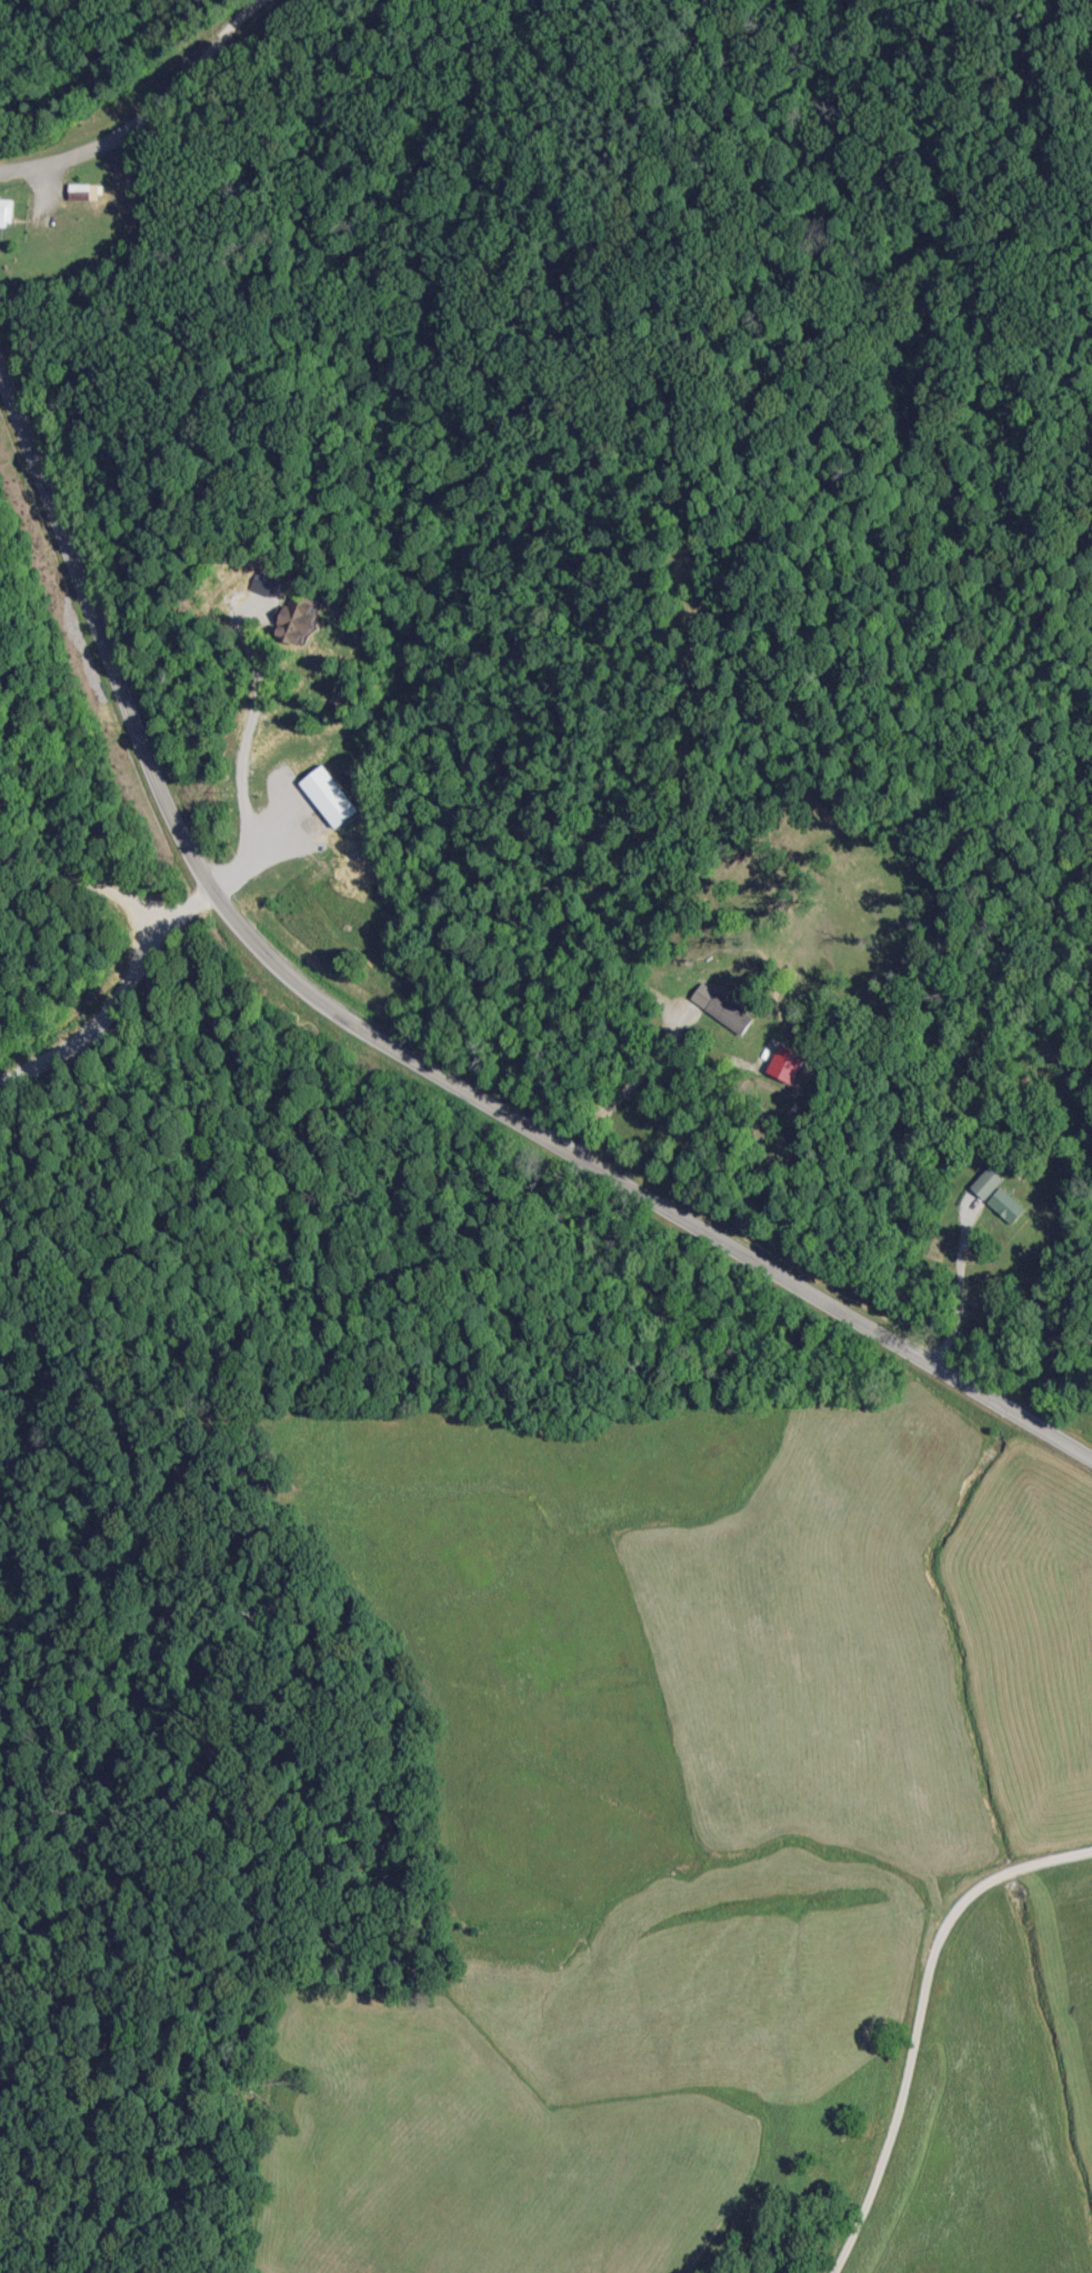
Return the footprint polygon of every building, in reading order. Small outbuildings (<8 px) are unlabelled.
[(97,184),(68,184),(68,199),(97,199),(97,184)] [(13,226),(13,198),(0,198),(0,226),(13,226)] [(318,602),(286,591),(273,626),(306,637),(318,602)] [(299,782),(335,829),(358,812),(323,764),(299,782)] [(702,981),(689,1000),(740,1036),(753,1018),(702,981)] [(970,1187),(1012,1225),(1026,1209),(998,1185),(1003,1179),(988,1166),(970,1187)]
